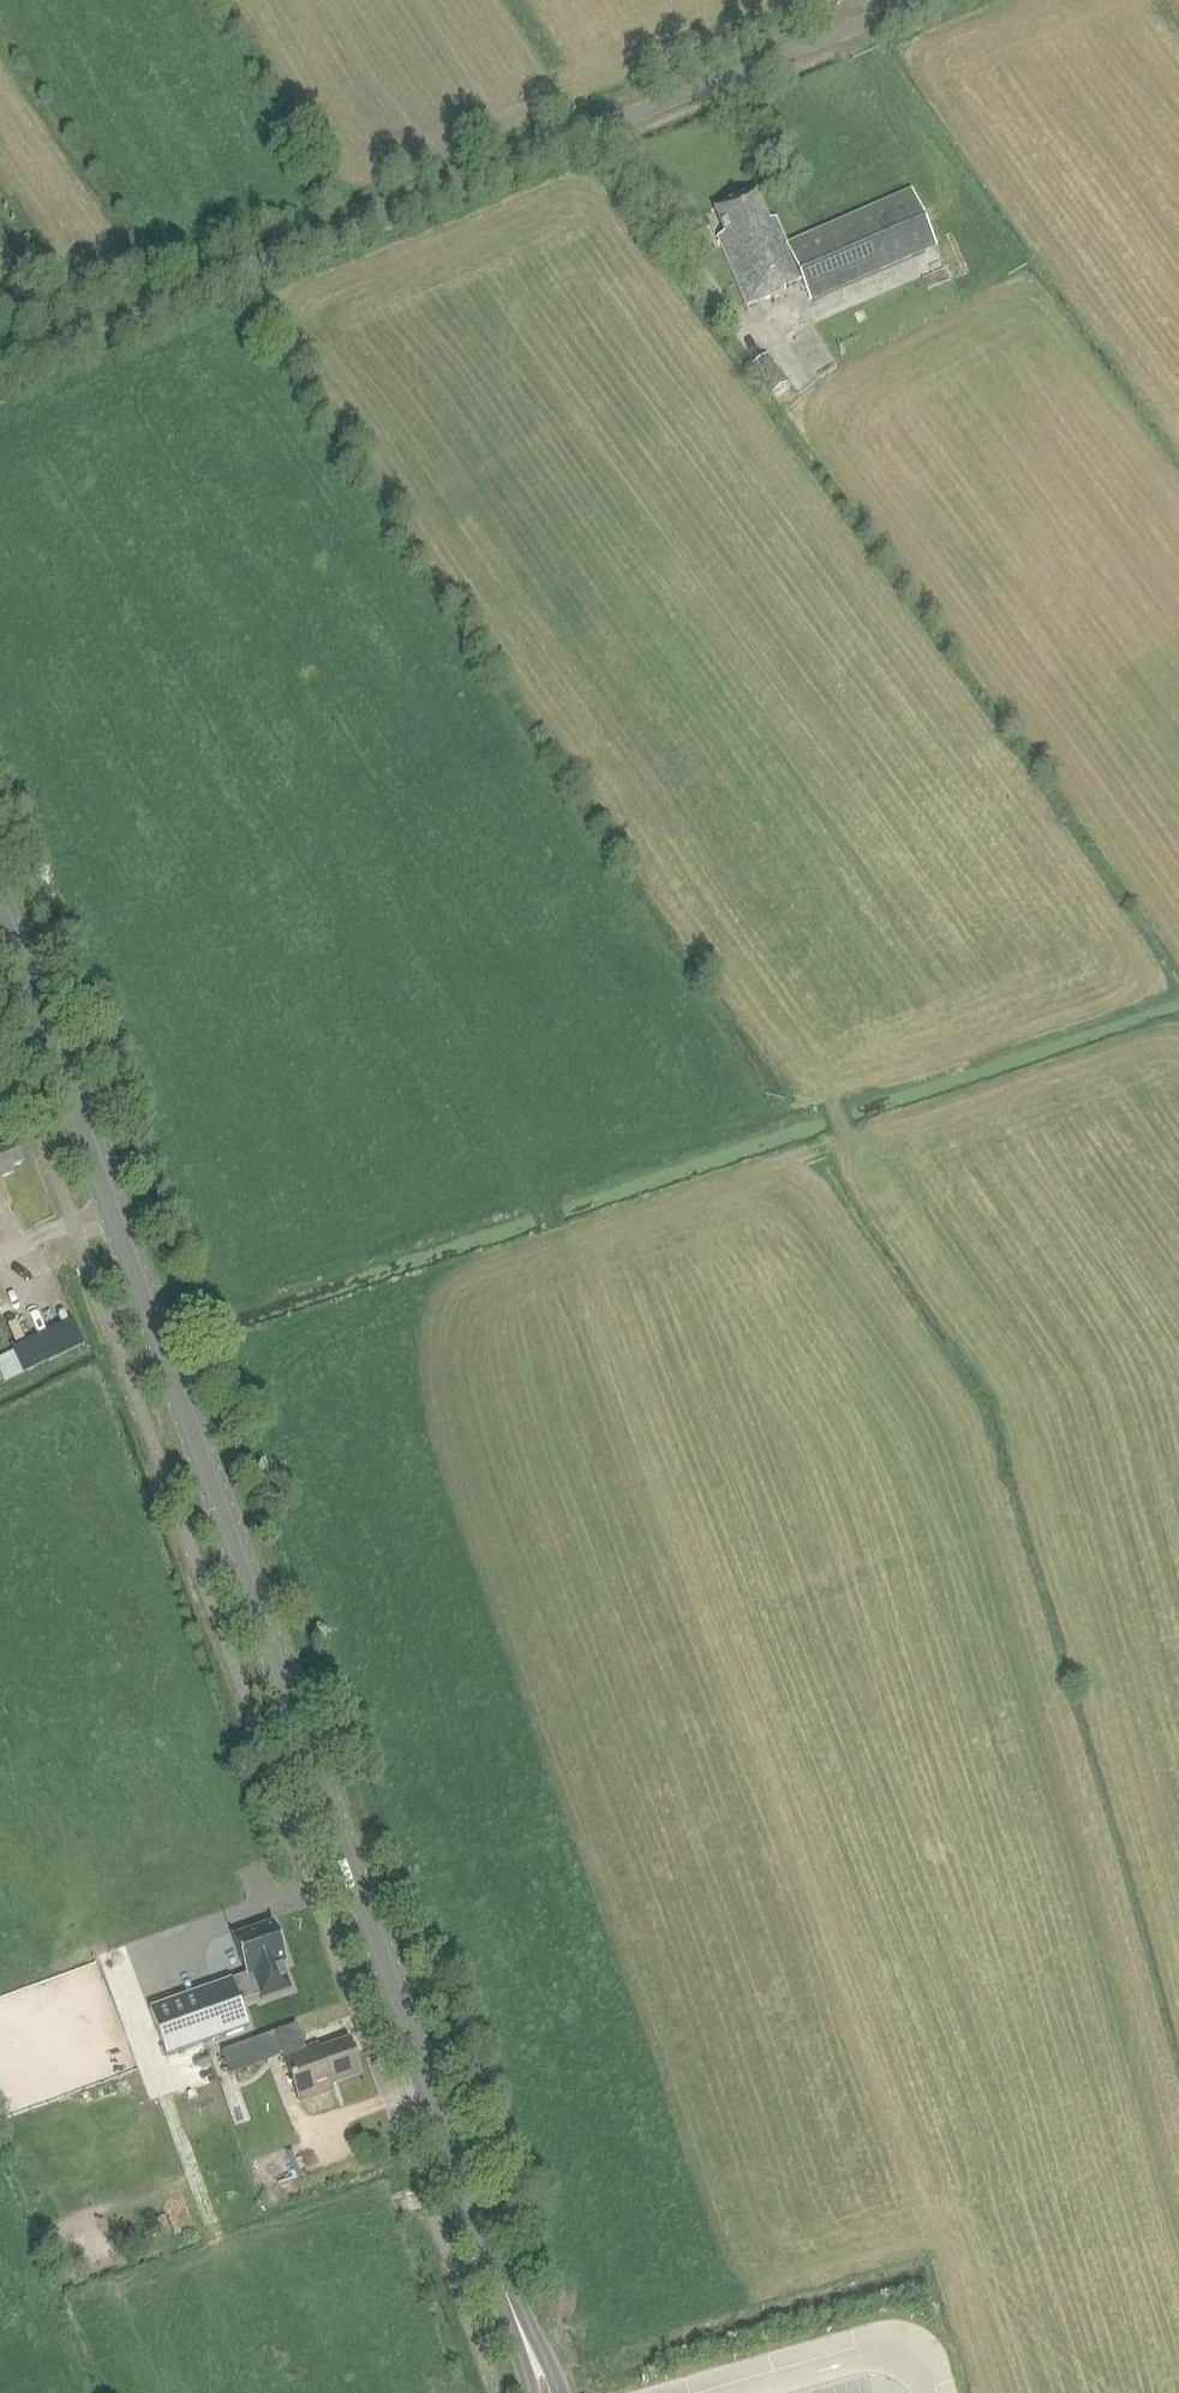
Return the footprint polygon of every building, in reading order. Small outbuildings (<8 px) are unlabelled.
[(715,210),(718,217),(725,235),(718,238),(747,305),(783,291),(782,288),(801,281),(808,298),(911,254),(935,244),(911,190),(788,245),(776,217),(766,222),(755,193),(715,210)] [(701,256),(715,250),(707,231),(693,237),(701,256)] [(765,354),(751,364),(773,394),(786,384),(765,354)] [(14,1172),(12,1167),(24,1163),(15,1142),(1,1148),(0,1147),(0,1178),(14,1172)] [(271,1923),(231,1938),(245,1977),(250,1975),(260,2000),(289,1989),(280,1964),(285,1962),(271,1923)] [(298,2033),(278,2039),(284,2056),(283,2057),(299,2102),(332,2091),(330,2085),(360,2074),(354,2057),(357,2053),(354,2045),(349,2044),(348,2040),(318,2050),(316,2045),(304,2049),(298,2033)]
